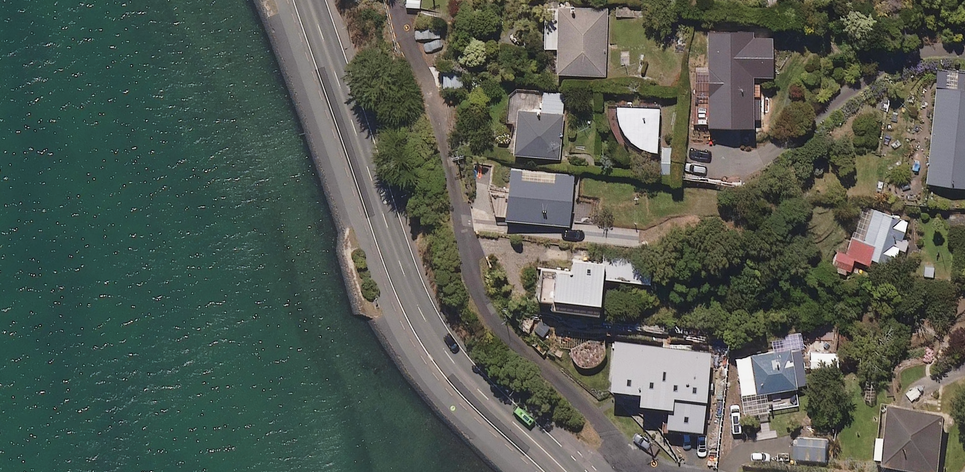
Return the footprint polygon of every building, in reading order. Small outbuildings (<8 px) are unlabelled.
[(606,5),(553,2),(552,13),(541,13),(539,43),(551,44),(550,67),(602,70),(606,5)] [(750,28),(705,27),(704,120),(741,120),(741,89),(749,89),(750,28)] [(938,68),(924,179),(964,184),(964,71),(938,68)] [(564,94),(507,87),(503,119),(512,120),(508,149),(557,155),(562,110),(564,94)] [(656,103),(615,102),(614,146),(655,147),(656,103)] [(573,174),(506,165),(499,214),(566,224),(573,174)] [(848,272),(851,258),(899,268),(905,239),(900,238),(904,218),(861,209),(855,239),(840,236),(833,269),(848,272)] [(548,301),(595,305),(597,286),(649,291),(651,273),(568,266),(567,277),(551,276),(548,301)] [(805,384),(801,348),(735,356),(739,392),(805,384)] [(836,351),(809,351),(809,364),(836,364),(836,351)] [(874,464),(882,465),(881,471),(937,471),(941,417),(887,413),(885,443),(876,443),(874,464)] [(826,437),(795,434),(793,460),(823,463),(826,437)]
